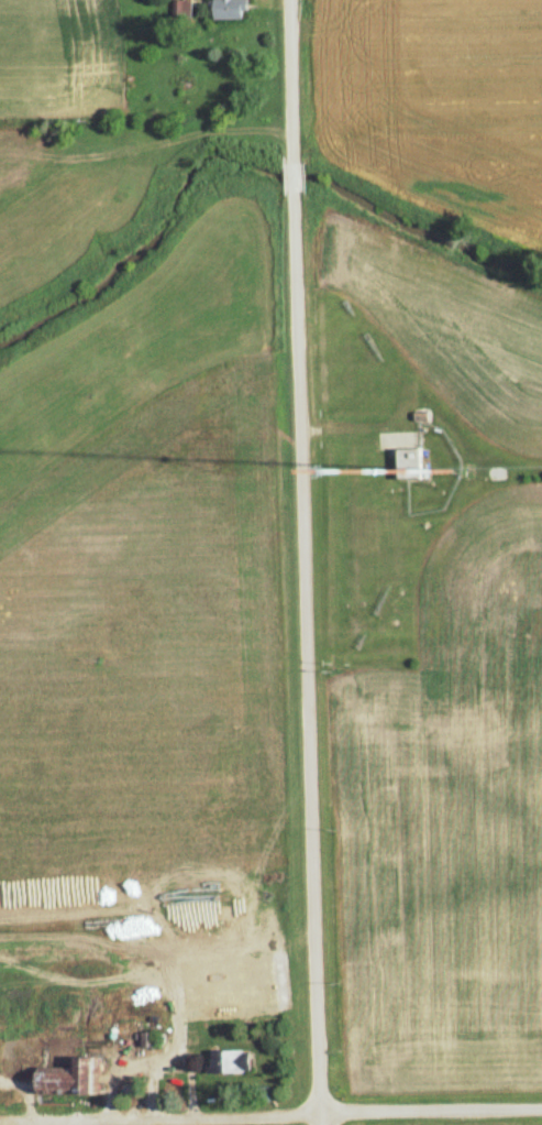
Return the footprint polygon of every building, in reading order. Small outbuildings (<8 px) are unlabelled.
[(235,0),(209,0),(210,20),(236,20),(235,0)] [(245,1073),(245,1050),(204,1051),(205,1074),(245,1073)] [(31,1093),(95,1094),(96,1057),(69,1057),(69,1070),(31,1069),(31,1093)]
